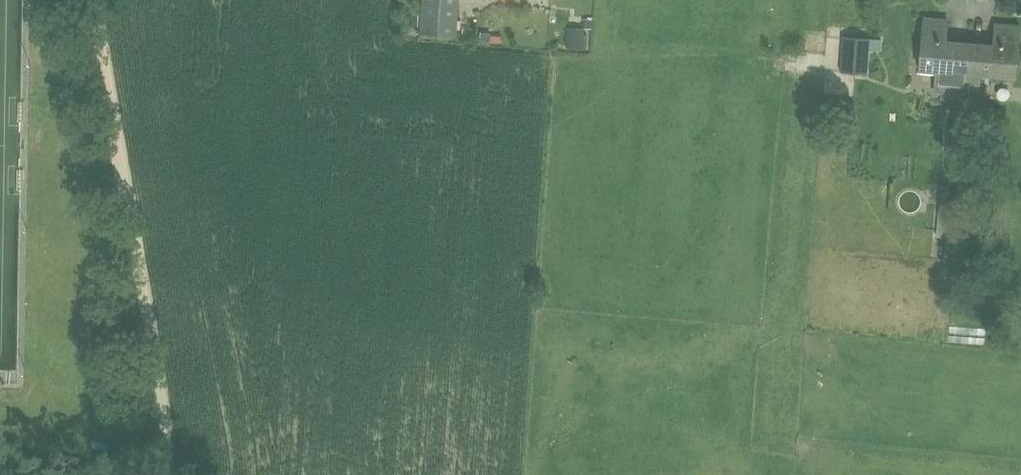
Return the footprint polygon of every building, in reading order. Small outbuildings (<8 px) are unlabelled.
[(460,0),(424,0),(422,34),(457,36),(460,0)] [(584,18),(584,27),(592,28),(593,18),(584,18)] [(924,19),(921,70),(934,71),(933,92),(955,93),(966,94),(967,73),(970,43),(947,42),(948,21),(924,19)] [(967,73),(966,94),(979,95),(980,76),(983,76),(983,74),(1017,75),(1020,24),(996,23),(995,44),(970,43),(967,73)] [(583,31),(567,29),(566,46),(582,47),(583,31)] [(867,75),(869,38),(843,35),(841,73),(867,75)]
